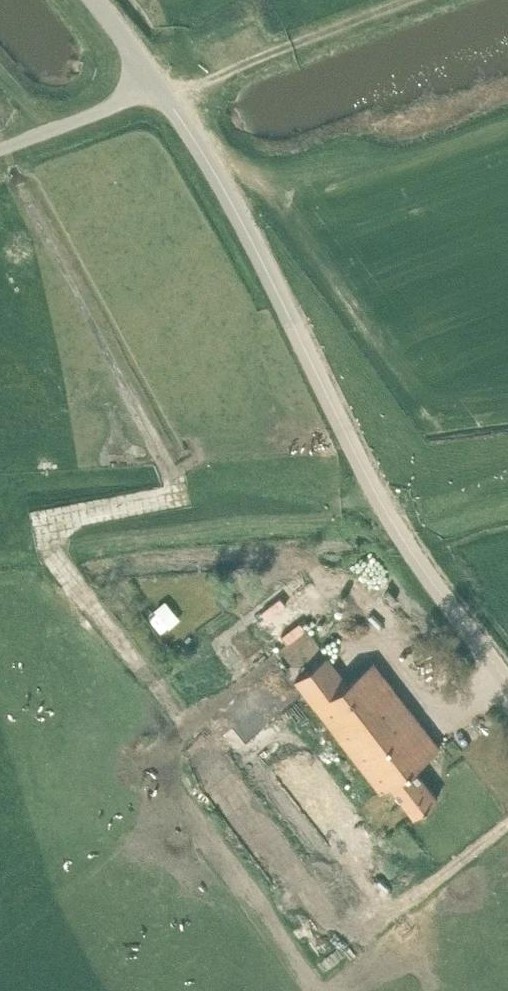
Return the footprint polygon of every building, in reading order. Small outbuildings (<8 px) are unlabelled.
[(225,594),(217,601),(222,608),(231,601),(225,594)] [(382,791),(391,784),(414,767),(441,746),(374,660),(347,681),(328,656),(296,681),(382,791)] [(414,767),(391,784),(414,815),(437,797),(414,767)]
